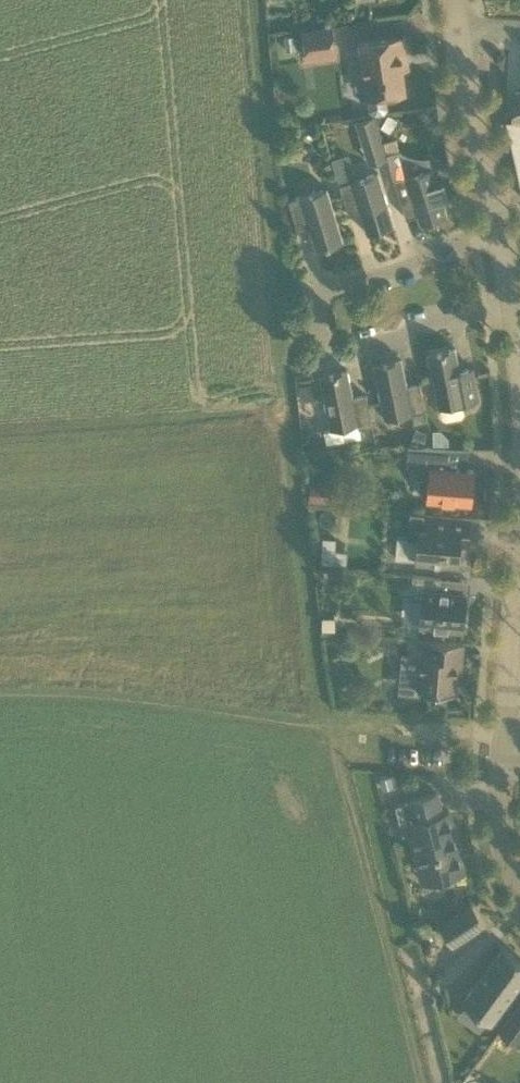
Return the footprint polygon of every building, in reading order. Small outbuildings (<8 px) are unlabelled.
[(307,60),(336,56),(332,27),(303,31),(307,60)] [(295,35),(284,36),(286,50),(297,49),(295,35)] [(376,113),(385,112),(389,106),(387,94),(405,92),(400,55),(407,54),(404,36),(360,42),(368,96),(370,110),(376,113)] [(515,91),(512,120),(506,119),(519,182),(519,92),(515,91)] [(355,123),(365,151),(383,145),(374,117),(355,123)] [(412,198),(420,224),(448,216),(433,167),(407,175),(400,150),(387,154),(388,157),(394,179),(403,206),(402,201),(412,198)] [(334,156),(338,180),(353,178),(350,154),(334,156)] [(367,234),(395,225),(378,173),(340,185),(349,215),(350,215),(348,211),(359,207),(367,234)] [(344,241),(327,188),(289,201),(298,231),(299,231),(297,227),(308,223),(316,250),(344,241)] [(462,375),(456,348),(428,354),(438,408),(440,408),(442,418),(446,420),(462,417),(465,413),(463,403),(480,400),(474,373),(462,375)] [(407,386),(402,359),(374,364),(385,419),(412,413),(414,424),(428,421),(420,384),(407,386)] [(354,397),(348,370),(320,375),(331,430),(359,424),(360,428),(373,425),(372,421),(366,395),(354,397)] [(300,400),(313,400),(313,386),(300,386),(300,400)] [(471,504),(474,470),(468,469),(469,448),(409,446),(407,466),(431,468),(428,501),(471,504)] [(310,484),(311,500),(332,499),(331,483),(310,484)] [(396,558),(458,563),(460,544),(468,544),(470,516),(410,512),(408,538),(398,537),(396,558)] [(334,564),(334,563),(347,564),(347,551),(335,551),(323,550),(322,563),(334,564)] [(463,629),(466,592),(440,590),(441,577),(413,575),(411,599),(422,600),(420,626),(463,629)] [(463,660),(464,642),(409,638),(408,653),(402,653),(399,693),(420,695),(420,689),(455,692),(458,659),(463,660)] [(442,813),(437,792),(410,799),(410,801),(396,805),(403,834),(410,832),(423,882),(435,879),(437,885),(455,880),(453,874),(465,871),(459,846),(456,847),(452,834),(456,834),(450,811),(442,813)] [(452,946),(485,924),(472,903),(438,925),(452,946)] [(519,982),(519,959),(503,947),(462,1001),(490,1022),(519,982)] [(519,1038),(519,1005),(500,1031),(516,1043),(519,1038)]
